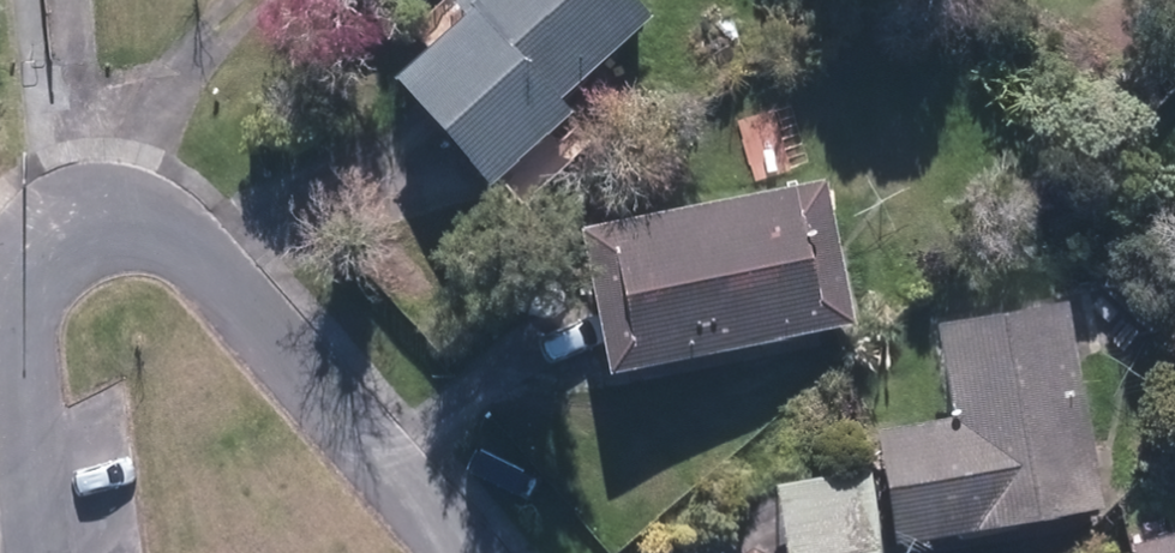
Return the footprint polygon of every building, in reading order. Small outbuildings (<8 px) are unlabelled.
[(505,179),(582,104),(572,94),(659,10),(649,0),(479,0),(403,72),(505,179)] [(858,332),(835,180),(596,216),(618,368),(858,332)] [(953,415),(888,422),(901,540),(1104,518),(1080,300),(942,316),(953,415)] [(784,478),(791,552),(891,552),(883,468),(784,478)] [(1134,544),(1136,552),(1174,552),(1174,534),(1134,544)]
